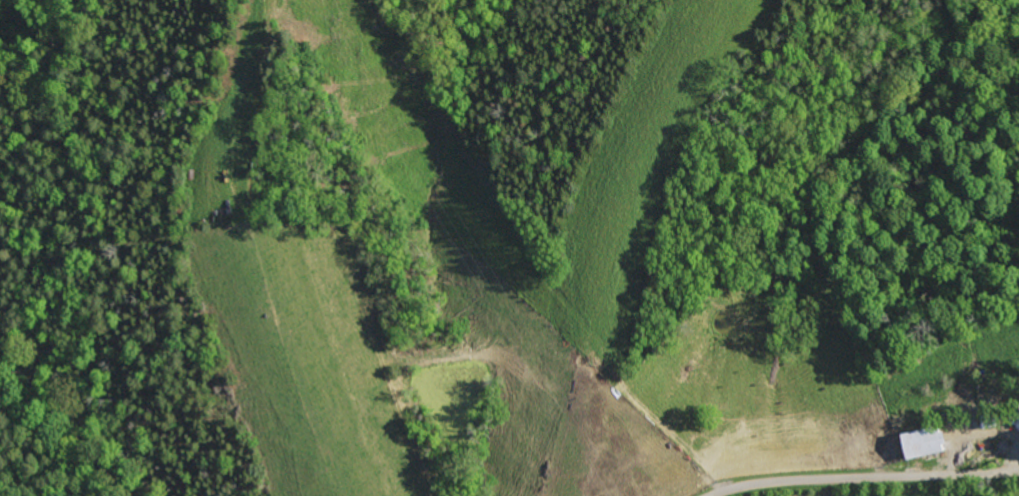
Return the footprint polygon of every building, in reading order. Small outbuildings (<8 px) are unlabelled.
[(908,435),(913,460),(953,452),(948,427),(908,435)]
